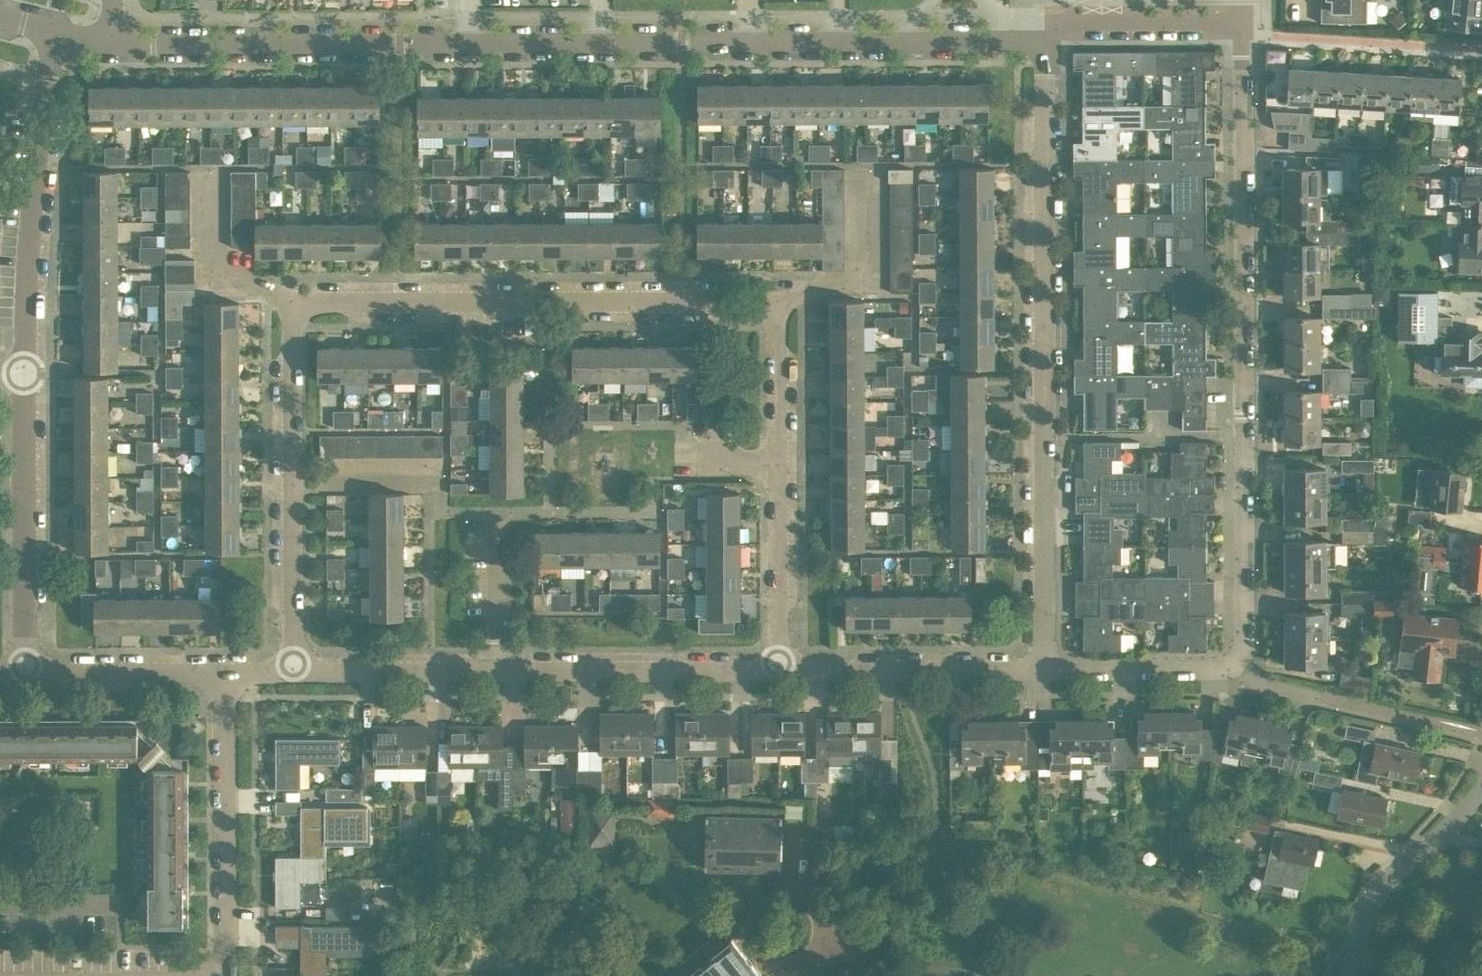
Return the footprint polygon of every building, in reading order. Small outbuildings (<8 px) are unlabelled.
[(1373,0),(1321,0),(1321,22),(1367,23),(1367,0),(1373,0)] [(1445,25),(1481,28),(1481,0),(1448,0),(1445,25)] [(1173,74),(1173,106),(1206,106),(1206,69),(1215,69),(1215,51),(1145,52),(1145,74),(1173,74)] [(1117,74),(1145,74),(1145,52),(1073,52),(1073,70),(1083,70),(1083,106),(1117,106),(1117,74)] [(1287,101),(1312,103),(1314,70),(1289,68),(1287,101)] [(1312,103),(1336,104),(1338,71),(1314,70),(1312,103)] [(1338,71),(1336,104),(1360,106),(1362,72),(1338,71)] [(1360,106),(1385,107),(1387,74),(1362,72),(1360,106)] [(1411,75),(1387,74),(1385,107),(1409,109),(1411,75)] [(1409,109),(1433,110),(1435,77),(1411,75),(1409,109)] [(1460,78),(1435,77),(1433,110),(1458,112),(1460,78)] [(771,84),(747,85),(747,121),(771,121),(771,84)] [(795,84),(771,84),(771,121),(795,121),(795,84)] [(819,84),(795,84),(795,121),(819,121),(819,84)] [(843,84),(819,84),(819,121),(843,121),(843,84)] [(867,84),(843,84),(843,121),(867,121),(867,84)] [(891,84),(867,84),(867,121),(891,121),(891,84)] [(915,84),(891,84),(891,121),(915,121),(915,84)] [(939,84),(915,84),(915,121),(939,121),(939,84)] [(963,84),(939,84),(939,121),(963,121),(963,84)] [(963,84),(963,121),(988,121),(988,84),(963,84)] [(211,85),(187,86),(187,123),(211,123),(211,85)] [(235,85),(211,85),(211,123),(235,123),(235,85)] [(259,85),(235,85),(235,123),(259,123),(259,85)] [(283,85),(259,85),(259,123),(283,123),(283,85)] [(307,85),(283,85),(283,123),(307,123),(307,85)] [(331,85),(307,85),(307,123),(331,123),(331,85)] [(355,85),(331,85),(331,123),(355,123),(355,85)] [(355,85),(355,123),(380,123),(380,85),(355,85)] [(723,121),(723,85),(699,85),(699,121),(723,121)] [(747,85),(723,85),(723,121),(747,121),(747,85)] [(115,123),(115,86),(91,86),(91,123),(115,123)] [(139,86),(115,86),(115,123),(139,123),(139,86)] [(163,86),(139,86),(139,123),(163,123),(163,86)] [(187,86),(163,86),(163,123),(187,123),(187,86)] [(587,134),(611,134),(611,96),(587,97),(587,134)] [(611,134),(635,134),(634,96),(611,96),(611,134)] [(659,96),(634,96),(635,134),(659,134),(659,96)] [(443,134),(443,97),(419,97),(419,135),(443,134)] [(443,134),(467,134),(467,97),(443,97),(443,134)] [(467,134),(491,134),(491,97),(467,97),(467,134)] [(491,134),(515,134),(515,97),(491,97),(491,134)] [(515,134),(539,134),(539,97),(515,97),(515,134)] [(539,134),(563,134),(563,97),(539,97),(539,134)] [(563,134),(587,134),(587,97),(563,97),(563,134)] [(1145,106),(1117,106),(1083,106),(1083,142),(1073,142),(1073,159),(1117,159),(1117,127),(1145,127),(1145,106)] [(1172,127),(1172,159),(1215,159),(1215,141),(1206,141),(1206,106),(1173,106),(1145,106),(1145,127),(1172,127)] [(1289,130),(1287,148),(1309,150),(1310,137),(1310,131),(1311,114),(1299,113),(1299,112),(1270,110),(1273,129),(1284,130),(1289,130)] [(1358,146),(1359,134),(1348,134),(1348,146),(1358,146)] [(1359,134),(1358,146),(1368,147),(1369,135),(1359,134)] [(1333,139),(1310,137),(1309,150),(1332,151),(1333,139)] [(1406,149),(1407,137),(1397,137),(1396,149),(1406,149)] [(1407,137),(1406,149),(1417,150),(1417,138),(1407,137)] [(1432,138),(1431,151),(1431,154),(1448,155),(1449,140),(1432,138)] [(963,162),(963,144),(952,144),(952,162),(963,162)] [(963,144),(963,162),(974,162),(974,144),(963,144)] [(164,162),(163,146),(153,145),(153,162),(164,162)] [(723,162),(723,145),(713,145),(712,162),(723,162)] [(723,145),(723,162),(733,162),(733,145),(723,145)] [(771,162),(771,145),(761,145),(761,162),(771,162)] [(771,145),(771,162),(781,162),(781,145),(771,145)] [(819,162),(819,145),(809,145),(809,162),(819,162)] [(819,145),(819,162),(829,162),(829,145),(819,145)] [(867,162),(867,145),(857,145),(857,162),(867,162)] [(867,145),(867,162),(877,162),(877,145),(867,145)] [(915,162),(915,145),(905,145),(905,162),(915,162)] [(915,145),(915,162),(925,162),(925,145),(915,145)] [(116,162),(116,146),(105,146),(105,162),(116,162)] [(116,146),(116,162),(127,162),(127,146),(116,146)] [(163,146),(164,162),(174,162),(174,146),(163,146)] [(211,162),(211,146),(201,146),(201,162),(211,162)] [(211,146),(211,162),(221,162),(221,146),(211,146)] [(259,163),(259,146),(249,146),(249,163),(259,163)] [(259,146),(259,163),(269,163),(269,146),(259,146)] [(307,163),(307,146),(297,146),(297,163),(307,163)] [(307,146),(307,163),(317,163),(317,146),(307,146)] [(355,163),(355,146),(345,146),(345,163),(355,163)] [(355,163),(366,163),(380,163),(380,154),(366,154),(366,146),(355,146),(355,163)] [(1318,195),(1318,194),(1329,194),(1329,168),(1342,168),(1342,157),(1305,155),(1305,168),(1283,168),(1284,194),(1318,195)] [(539,175),(539,158),(529,158),(529,174),(539,175)] [(539,158),(539,175),(549,174),(549,158),(539,158)] [(587,174),(587,158),(577,158),(577,174),(587,174)] [(587,158),(587,174),(597,174),(597,158),(587,158)] [(635,174),(635,158),(625,158),(625,174),(635,174)] [(635,158),(635,174),(646,174),(646,158),(635,158)] [(444,175),(444,159),(433,159),(433,175),(444,175)] [(444,159),(444,175),(453,175),(453,159),(444,159)] [(491,175),(491,159),(481,159),(481,175),(491,175)] [(491,159),(491,175),(501,175),(501,159),(491,159)] [(1145,159),(1117,159),(1073,159),(1074,177),(1083,177),(1083,213),(1118,213),(1118,182),(1145,182),(1145,159)] [(1172,159),(1145,159),(1145,182),(1172,182),(1173,213),(1207,213),(1206,177),(1216,178),(1215,159),(1172,159)] [(890,181),(912,181),(912,168),(888,168),(888,181),(890,181)] [(772,185),(772,169),(762,170),(762,185),(772,185)] [(772,169),(772,185),(782,185),(782,169),(772,169)] [(822,180),(822,169),(811,169),(811,185),(822,185),(822,180)] [(844,169),(822,169),(822,180),(844,180),(844,169)] [(960,195),(993,195),(993,169),(960,169),(960,195)] [(85,196),(119,196),(119,170),(85,170),(85,196)] [(232,171),(232,183),(256,183),(256,170),(232,171)] [(256,170),(256,183),(256,188),(267,187),(267,170),(256,170)] [(305,187),(305,170),(296,170),(296,187),(305,187)] [(305,170),(305,187),(317,187),(317,170),(305,170)] [(354,187),(354,170),(345,170),(345,187),(354,187)] [(366,170),(354,170),(354,187),(365,187),(366,170)] [(723,186),(723,170),(713,170),(713,186),(723,186)] [(723,170),(723,186),(734,185),(734,170),(723,170)] [(166,171),(166,184),(191,184),(191,171),(166,171)] [(1461,222),(1461,223),(1481,224),(1481,175),(1463,174),(1463,175),(1452,175),(1451,203),(1462,203),(1461,222)] [(844,191),(844,180),(822,180),(822,185),(822,191),(844,191)] [(912,181),(890,181),(891,192),(912,192),(912,181)] [(588,199),(587,182),(577,182),(577,199),(588,199)] [(587,182),(588,199),(598,199),(598,182),(587,182)] [(637,199),(636,182),(627,182),(627,199),(637,199)] [(636,182),(637,199),(647,199),(647,182),(636,182)] [(232,183),(232,196),(256,196),(256,188),(256,183),(232,183)] [(441,200),(441,183),(431,183),(431,200),(441,200)] [(441,183),(441,200),(451,200),(451,183),(441,183)] [(490,200),(490,183),(480,183),(480,200),(490,200)] [(490,183),(490,200),(500,199),(500,183),(490,183)] [(539,199),(539,183),(528,183),(528,199),(539,199)] [(539,183),(539,199),(549,199),(549,183),(539,183)] [(919,195),(934,195),(934,183),(918,184),(919,195)] [(191,197),(191,184),(166,184),(166,196),(191,197)] [(142,196),(158,196),(158,185),(142,185),(142,196)] [(844,202),(844,191),(822,191),(822,202),(844,202)] [(912,192),(891,192),(890,203),(912,203),(912,192)] [(1305,220),(1306,231),(1322,231),(1342,231),(1342,220),(1330,220),(1330,201),(1327,198),(1318,198),(1318,195),(1284,194),(1284,220),(1305,220)] [(934,195),(919,195),(919,205),(935,205),(934,195)] [(994,219),(993,195),(960,195),(960,219),(994,219)] [(85,196),(85,220),(119,220),(119,196),(85,196)] [(158,196),(142,196),(141,206),(157,206),(158,196)] [(166,196),(166,209),(191,210),(191,197),(166,196)] [(232,196),(232,208),(256,208),(256,196),(232,196)] [(844,213),(844,202),(822,202),(822,213),(844,213)] [(891,214),(912,214),(912,203),(890,203),(891,214)] [(232,208),(232,221),(257,221),(256,208),(232,208)] [(191,221),(191,210),(166,209),(166,221),(191,221)] [(822,213),(822,222),(822,224),(844,224),(844,213),(822,213)] [(1117,235),(1145,235),(1145,213),(1118,213),(1083,213),(1083,250),(1074,250),(1074,267),(1118,267),(1117,235)] [(1207,213),(1173,213),(1145,213),(1145,235),(1172,234),(1173,267),(1216,266),(1216,249),(1207,249),(1207,213)] [(912,214),(891,214),(891,225),(912,225),(912,214)] [(994,243),(994,219),(960,219),(960,243),(994,243)] [(85,220),(85,245),(119,245),(119,220),(85,220)] [(166,221),(166,234),(191,234),(191,221),(166,221)] [(232,221),(233,233),(256,233),(257,224),(257,221),(232,221)] [(723,256),(723,222),(698,222),(698,256),(723,256)] [(723,256),(748,256),(748,222),(723,222),(723,256)] [(748,256),(773,256),(773,222),(748,222),(748,256)] [(773,256),(797,256),(797,222),(773,222),(773,256)] [(822,222),(797,222),(797,256),(822,256),(822,247),(822,236),(822,224),(822,222)] [(1461,223),(1461,222),(1448,222),(1448,234),(1460,235),(1458,271),(1481,272),(1481,224),(1461,223)] [(441,257),(441,223),(415,223),(416,257),(441,257)] [(465,223),(441,223),(441,257),(465,257),(465,223)] [(490,223),(465,223),(465,257),(490,257),(490,223)] [(514,223),(490,223),(490,257),(514,257),(514,223)] [(539,223),(514,223),(514,257),(539,256),(539,223)] [(563,223),(539,223),(539,256),(563,256),(563,223)] [(588,223),(563,223),(563,256),(588,256),(588,223)] [(612,223),(588,223),(588,256),(612,256),(612,223)] [(637,223),(612,223),(612,256),(637,256),(637,223)] [(662,223),(637,223),(637,256),(662,256),(662,223)] [(257,224),(256,233),(256,246),(256,257),(281,257),(281,224),(257,224)] [(281,257),(306,257),(306,224),(281,224),(281,257)] [(306,257),(330,257),(330,224),(306,224),(306,257)] [(330,257),(354,256),(354,224),(330,224),(330,257)] [(354,224),(354,256),(380,256),(379,224),(354,224)] [(844,224),(822,224),(822,236),(844,236),(844,224)] [(891,236),(912,236),(912,225),(891,225),(891,236)] [(1284,243),(1284,269),(1318,269),(1329,269),(1329,243),(1350,243),(1350,231),(1342,231),(1322,231),(1306,231),(1306,243),(1284,243)] [(256,246),(256,233),(233,233),(233,246),(256,246)] [(919,244),(935,243),(935,233),(919,233),(919,244)] [(166,234),(166,245),(166,247),(191,247),(191,234),(166,234)] [(142,235),(141,245),(158,245),(158,235),(142,235)] [(844,236),(822,236),(822,247),(844,247),(844,236)] [(912,236),(891,236),(891,247),(912,247),(912,236)] [(935,243),(919,244),(919,254),(935,254),(935,243)] [(994,268),(994,243),(960,243),(961,268),(994,268)] [(85,245),(85,270),(119,270),(119,245),(85,245)] [(167,259),(166,247),(166,245),(158,245),(141,245),(141,246),(140,246),(140,262),(166,262),(167,262),(167,259)] [(844,247),(822,247),(822,256),(822,258),(844,258),(844,247)] [(912,247),(891,247),(891,258),(912,258),(912,247)] [(844,269),(844,258),(822,258),(822,270),(844,269)] [(912,258),(891,258),(891,270),(912,269),(912,258)] [(166,262),(166,288),(195,288),(195,259),(167,259),(167,262),(166,262)] [(1173,288),(1173,321),(1207,320),(1207,285),(1216,285),(1216,266),(1173,267),(1145,267),(1145,288),(1173,288)] [(1117,289),(1145,288),(1145,267),(1118,267),(1074,267),(1074,285),(1083,285),(1083,321),(1118,321),(1117,289)] [(994,292),(994,268),(961,268),(961,292),(994,292)] [(912,269),(891,270),(891,281),(912,280),(912,269)] [(1319,295),(1318,269),(1284,269),(1284,295),(1319,295)] [(85,270),(85,294),(119,294),(119,270),(85,270)] [(891,281),(891,292),(912,292),(912,280),(891,281)] [(919,292),(935,292),(935,282),(919,282),(919,292)] [(142,294),(158,294),(158,284),(142,284),(142,294)] [(184,317),(182,317),(182,303),(195,303),(194,289),(166,289),(166,328),(184,328),(184,317)] [(1399,291),(1398,340),(1436,340),(1435,371),(1442,371),(1464,371),(1464,385),(1481,385),(1481,332),(1451,331),(1452,316),(1437,316),(1438,291),(1399,291)] [(935,292),(919,292),(919,303),(936,303),(935,292)] [(994,317),(994,292),(961,292),(961,317),(994,317)] [(1322,293),(1322,305),(1350,305),(1350,293),(1322,293)] [(85,294),(85,319),(119,319),(119,294),(85,294)] [(158,294),(142,294),(142,304),(159,304),(158,294)] [(830,327),(863,327),(863,301),(830,302),(830,327)] [(239,328),(239,303),(206,303),(206,328),(239,328)] [(1350,307),(1350,305),(1322,305),(1322,318),(1373,317),(1373,306),(1350,307)] [(894,327),(911,326),(911,316),(894,316),(894,327)] [(994,341),(994,317),(961,317),(961,341),(994,341)] [(1284,317),(1284,342),(1319,342),(1319,317),(1284,317)] [(85,319),(86,343),(119,343),(119,319),(85,319)] [(1173,321),(1145,321),(1145,343),(1173,343),(1173,375),(1182,375),(1207,375),(1216,375),(1216,357),(1207,357),(1207,320),(1173,321)] [(1118,343),(1145,343),(1145,321),(1118,321),(1083,321),(1083,357),(1074,357),(1074,375),(1118,375),(1118,343)] [(911,326),(894,327),(894,337),(911,337),(911,326)] [(830,327),(831,351),(863,351),(863,327),(830,327)] [(166,328),(165,345),(178,345),(178,339),(184,339),(184,328),(166,328)] [(239,353),(239,328),(206,328),(206,353),(239,353)] [(919,341),(936,341),(936,332),(919,332),(919,341)] [(141,343),(159,343),(159,333),(141,333),(141,343)] [(936,341),(919,341),(919,352),(936,352),(936,341)] [(994,341),(961,341),(961,366),(994,366),(994,341)] [(1318,369),(1319,342),(1284,342),(1284,368),(1318,369)] [(119,343),(86,343),(86,369),(119,369),(119,343)] [(159,343),(141,343),(141,354),(159,354),(159,343)] [(345,380),(345,346),(320,346),(320,380),(345,380)] [(369,347),(345,346),(345,380),(369,380),(369,347)] [(672,347),(672,379),(697,379),(697,346),(672,347)] [(394,347),(369,347),(369,380),(394,380),(394,347)] [(418,347),(394,347),(394,380),(418,380),(418,347)] [(418,347),(418,380),(443,380),(443,347),(418,347)] [(598,380),(598,347),(573,347),(573,380),(598,380)] [(598,380),(623,379),(623,347),(598,347),(598,380)] [(623,379),(647,379),(647,347),(623,347),(623,379)] [(647,347),(647,379),(672,379),(672,347),(647,347)] [(831,351),(831,376),(863,376),(863,351),(831,351)] [(239,377),(239,353),(206,353),(206,377),(239,377)] [(887,376),(903,376),(903,365),(887,365),(887,376)] [(167,366),(167,377),(184,377),(183,366),(167,366)] [(1322,368),(1322,380),(1350,380),(1350,368),(1322,368)] [(490,394),(523,394),(523,369),(490,369),(490,394)] [(951,400),(984,400),(984,375),(951,375),(951,400)] [(1159,375),(1118,375),(1074,375),(1074,393),(1083,393),(1084,429),(1117,429),(1117,397),(1145,397),(1145,409),(1159,409),(1159,375)] [(1159,375),(1159,409),(1171,409),(1171,375),(1159,375)] [(1182,375),(1173,375),(1171,375),(1171,409),(1182,409),(1182,401),(1182,388),(1182,375)] [(1207,375),(1182,375),(1182,388),(1207,388),(1207,375)] [(76,401),(109,401),(109,376),(76,376),(76,401)] [(831,376),(831,400),(863,400),(863,376),(831,376)] [(903,376),(887,376),(887,386),(903,386),(903,376)] [(184,387),(184,377),(167,377),(167,387),(184,387)] [(239,402),(239,377),(206,377),(207,402),(239,402)] [(1350,380),(1322,380),(1322,392),(1350,392),(1350,380)] [(451,394),(467,394),(466,383),(451,384),(451,394)] [(1182,401),(1207,401),(1207,388),(1182,388),(1182,401)] [(911,400),(927,400),(928,390),(912,390),(911,400)] [(138,401),(154,401),(153,392),(137,392),(138,401)] [(1284,392),(1284,417),(1319,417),(1319,392),(1284,392)] [(467,394),(451,394),(452,404),(467,404),(467,394)] [(523,419),(523,394),(490,394),(490,419),(523,419)] [(831,400),(831,425),(864,425),(863,400),(831,400)] [(927,400),(911,400),(911,410),(927,410),(927,400)] [(951,400),(951,425),(984,425),(984,400),(951,400)] [(76,401),(76,426),(109,426),(109,401),(76,401)] [(154,401),(138,401),(138,413),(154,412),(154,401)] [(1182,415),(1207,415),(1207,401),(1182,401),(1182,409),(1182,415)] [(239,426),(239,402),(207,402),(207,426),(239,426)] [(588,419),(599,419),(598,403),(588,403),(588,419)] [(609,403),(598,403),(599,419),(609,419),(609,403)] [(637,420),(648,420),(648,403),(637,403),(637,420)] [(648,403),(648,420),(658,420),(658,403),(648,403)] [(698,420),(697,403),(687,403),(687,420),(698,420)] [(394,410),(394,427),(404,426),(404,409),(394,410)] [(444,426),(443,409),(433,409),(433,426),(444,426)] [(345,427),(345,410),(334,410),(334,427),(345,427)] [(345,410),(345,427),(355,427),(355,410),(345,410)] [(394,427),(394,410),(383,410),(383,427),(394,427)] [(163,416),(163,426),(178,426),(178,415),(163,416)] [(887,425),(903,425),(903,415),(887,415),(887,425)] [(1207,415),(1182,415),(1182,429),(1207,429),(1207,415)] [(1319,443),(1319,417),(1284,417),(1284,443),(1319,443)] [(523,443),(523,419),(490,419),(490,443),(523,443)] [(831,425),(831,449),(864,449),(864,425),(831,425)] [(903,425),(887,425),(887,435),(903,435),(903,425)] [(951,425),(951,449),(984,449),(984,425),(951,425)] [(76,426),(76,450),(109,450),(109,426),(76,426)] [(178,436),(178,426),(163,426),(163,436),(178,436)] [(239,451),(239,426),(207,426),(207,451),(239,451)] [(452,443),(466,443),(466,433),(452,433),(452,443)] [(353,435),(353,457),(365,457),(365,434),(353,435)] [(376,457),(376,434),(365,434),(365,457),(376,457)] [(387,457),(387,434),(376,434),(376,457),(387,457)] [(387,434),(387,457),(398,457),(398,434),(387,434)] [(409,457),(409,434),(398,434),(398,457),(409,457)] [(409,434),(409,457),(421,456),(420,434),(409,434)] [(432,456),(432,434),(420,434),(421,456),(432,456)] [(432,456),(443,456),(443,434),(432,434),(432,456)] [(331,435),(320,435),(320,457),(331,457),(331,435)] [(342,457),(342,435),(331,435),(331,457),(342,457)] [(353,457),(353,435),(342,435),(342,457),(353,457)] [(912,449),(927,449),(927,438),(912,438),(912,449)] [(138,450),(154,450),(153,440),(138,440),(138,450)] [(1146,494),(1146,477),(1146,472),(1113,472),(1113,459),(1122,459),(1122,441),(1084,441),(1084,476),(1076,476),(1076,494),(1146,494)] [(1146,477),(1146,494),(1215,494),(1215,476),(1207,477),(1207,441),(1181,441),(1181,451),(1172,451),(1172,477),(1146,477)] [(1322,442),(1322,454),(1351,455),(1350,442),(1322,442)] [(466,443),(452,443),(452,453),(466,453),(466,443)] [(523,468),(523,443),(490,443),(490,468),(523,468)] [(831,449),(831,474),(864,474),(864,449),(831,449)] [(928,459),(927,449),(912,449),(912,460),(928,459)] [(951,449),(951,474),(984,474),(984,449),(951,449)] [(76,450),(76,475),(109,475),(109,450),(76,450)] [(154,461),(154,450),(138,450),(138,461),(154,461)] [(239,475),(239,451),(207,451),(207,475),(239,475)] [(1373,459),(1341,458),(1341,471),(1373,471),(1373,459)] [(887,474),(904,474),(904,463),(887,463),(887,474)] [(163,464),(163,475),(178,475),(178,465),(163,464)] [(523,468),(490,468),(490,493),(523,493),(523,468)] [(1285,469),(1285,494),(1324,494),(1324,468),(1285,469)] [(1464,472),(1434,469),(1431,507),(1460,510),(1464,472)] [(831,474),(831,498),(864,498),(864,474),(831,474)] [(904,474),(887,474),(887,484),(904,484),(904,474)] [(951,474),(951,498),(984,498),(984,474),(951,474)] [(76,475),(76,499),(109,499),(109,475),(76,475)] [(178,486),(178,475),(163,475),(163,486),(178,486)] [(239,500),(239,475),(207,475),(207,500),(239,500)] [(451,482),(451,493),(466,493),(466,482),(451,482)] [(912,498),(928,498),(928,487),(912,488),(912,498)] [(138,499),(154,499),(154,489),(138,489),(138,499)] [(706,492),(706,518),(740,518),(740,492),(706,492)] [(372,519),(404,519),(404,493),(372,493),(372,519)] [(1113,515),(1146,516),(1146,494),(1076,494),(1076,512),(1083,512),(1084,546),(1121,546),(1121,529),(1113,529),(1113,515)] [(1169,528),(1169,546),(1207,546),(1207,512),(1215,512),(1215,494),(1146,494),(1146,516),(1178,515),(1178,528),(1169,528)] [(1325,521),(1324,494),(1285,494),(1285,521),(1325,521)] [(831,498),(831,523),(864,523),(864,498),(831,498)] [(928,498),(912,498),(912,508),(928,508),(928,498)] [(951,498),(951,523),(984,523),(984,498),(951,498)] [(76,499),(76,524),(109,524),(109,499),(76,499)] [(154,499),(138,499),(138,510),(154,510),(154,499)] [(240,524),(239,500),(207,500),(207,524),(240,524)] [(328,508),(328,519),(344,519),(344,508),(328,508)] [(667,508),(667,518),(683,518),(683,508),(667,508)] [(1409,509),(1407,525),(1429,527),(1431,511),(1409,509)] [(904,523),(904,513),(887,512),(887,523),(904,523)] [(161,524),(178,524),(178,514),(161,514),(161,524)] [(683,518),(667,518),(667,528),(683,528),(683,518)] [(740,542),(740,518),(706,518),(706,542),(740,542)] [(1340,518),(1340,530),(1372,530),(1372,527),(1372,518),(1340,518)] [(344,529),(344,519),(328,519),(328,529),(344,529)] [(372,519),(372,543),(404,543),(404,519),(372,519)] [(864,523),(831,523),(831,548),(864,548),(864,523)] [(887,523),(887,533),(904,534),(904,523),(887,523)] [(984,523),(951,523),(951,548),(984,548),(984,523)] [(109,524),(76,524),(76,549),(108,549),(109,524)] [(178,524),(161,524),(161,535),(178,535),(178,524)] [(240,524),(207,524),(207,550),(240,550),(240,524)] [(1340,543),(1372,543),(1389,543),(1389,537),(1394,537),(1394,527),(1372,527),(1372,530),(1340,530),(1340,543)] [(561,564),(561,531),(535,531),(535,564),(561,564)] [(585,531),(561,531),(561,564),(585,564),(585,531)] [(610,531),(585,531),(585,564),(609,564),(610,564),(610,531)] [(620,564),(634,564),(634,531),(610,531),(610,564),(609,564),(609,570),(620,570),(620,564)] [(634,531),(634,564),(660,564),(660,531),(634,531)] [(912,548),(931,548),(931,537),(912,538),(912,548)] [(1462,561),(1481,563),(1481,539),(1464,538),(1462,561)] [(137,539),(137,550),(154,549),(154,539),(137,539)] [(1285,540),(1285,567),(1325,567),(1335,567),(1335,542),(1325,542),(1325,540),(1285,540)] [(740,567),(740,542),(706,542),(706,567),(740,567)] [(404,568),(404,543),(372,543),(372,567),(372,568),(404,568)] [(1432,558),(1445,559),(1446,547),(1418,544),(1417,554),(1433,555),(1432,558)] [(1121,563),(1121,546),(1084,546),(1084,580),(1076,580),(1076,598),(1145,598),(1145,576),(1113,576),(1113,563),(1121,563)] [(1178,576),(1145,576),(1145,598),(1215,598),(1215,580),(1207,580),(1207,546),(1169,546),(1169,562),(1178,562),(1178,576)] [(1461,570),(1459,585),(1481,587),(1481,563),(1462,561),(1445,559),(1432,558),(1433,555),(1417,554),(1416,569),(1413,601),(1432,603),(1436,567),(1461,570)] [(976,556),(976,580),(986,580),(986,555),(976,556)] [(871,572),(871,556),(861,556),(861,572),(871,572)] [(871,556),(871,572),(881,572),(881,556),(871,556)] [(920,572),(920,556),(910,556),(910,572),(920,572)] [(920,556),(920,572),(931,571),(931,556),(920,556)] [(970,581),(970,572),(970,556),(959,556),(959,582),(970,581)] [(107,557),(95,558),(95,574),(107,574),(107,557)] [(195,573),(195,557),(185,558),(185,574),(195,573)] [(195,557),(195,573),(205,573),(205,557),(195,557)] [(328,557),(328,568),(344,568),(344,557),(328,557)] [(667,567),(684,567),(684,557),(667,557),(667,567)] [(146,573),(146,558),(135,558),(136,574),(146,573)] [(146,558),(146,573),(156,573),(156,558),(146,558)] [(684,567),(667,567),(668,578),(684,578),(684,567)] [(740,591),(740,567),(706,567),(706,591),(740,591)] [(1325,567),(1285,567),(1285,592),(1325,592),(1325,567)] [(344,578),(344,568),(328,568),(328,578),(344,578)] [(404,592),(404,568),(372,568),(372,575),(372,592),(404,592)] [(81,623),(95,623),(96,630),(121,630),(121,596),(96,596),(96,590),(81,590),(81,623)] [(1341,590),(1340,602),(1373,602),(1373,591),(1341,590)] [(740,591),(706,591),(707,615),(698,615),(698,631),(734,631),(734,616),(740,616),(740,591)] [(404,592),(372,592),(372,618),(405,617),(404,592)] [(550,608),(561,608),(561,592),(550,592),(550,608)] [(571,592),(561,592),(561,608),(571,609),(571,592)] [(610,610),(610,593),(599,593),(599,610),(610,610)] [(610,593),(610,610),(635,610),(635,593),(610,593)] [(635,593),(635,610),(660,610),(660,593),(635,593)] [(872,628),(871,595),(834,595),(834,620),(846,620),(847,628),(872,628)] [(896,595),(871,595),(872,628),(896,628),(896,595)] [(896,628),(921,628),(920,595),(896,595),(896,628)] [(921,628),(945,628),(945,595),(920,595),(921,628)] [(970,595),(945,595),(945,628),(970,628),(970,595)] [(146,596),(121,596),(121,630),(146,630),(146,596)] [(170,596),(146,596),(146,630),(170,630),(170,596)] [(195,596),(170,596),(170,630),(195,630),(195,596)] [(220,596),(195,596),(195,630),(220,630),(220,596)] [(1145,598),(1076,598),(1077,616),(1084,616),(1084,650),(1121,650),(1121,633),(1113,633),(1113,620),(1145,620),(1145,598)] [(1215,616),(1215,598),(1145,598),(1145,620),(1178,620),(1178,633),(1169,633),(1169,650),(1207,650),(1207,616),(1215,616)] [(1373,602),(1340,602),(1340,614),(1372,614),(1373,602)] [(1391,603),(1375,602),(1375,616),(1391,617),(1391,603)] [(328,617),(344,617),(344,606),(328,606),(328,617)] [(667,606),(667,617),(684,617),(684,606),(667,606)] [(1286,612),(1286,638),(1325,638),(1325,612),(1286,612)] [(1456,619),(1405,614),(1401,645),(1416,647),(1412,676),(1438,679),(1441,653),(1452,655),(1456,619)] [(1325,663),(1325,638),(1286,638),(1286,663),(1325,663)] [(1341,671),(1339,684),(1370,690),(1372,677),(1341,671)] [(853,752),(853,712),(827,712),(827,718),(815,717),(815,757),(815,781),(827,781),(827,764),(853,764),(853,752)] [(879,781),(880,781),(880,793),(895,793),(896,757),(880,756),(880,752),(878,752),(879,713),(853,712),(853,752),(871,752),(871,767),(879,767),(879,781)] [(1138,736),(1125,736),(1126,767),(1138,767),(1138,755),(1157,755),(1157,744),(1169,744),(1169,712),(1143,712),(1143,717),(1137,717),(1138,736)] [(1200,760),(1211,760),(1214,728),(1202,728),(1202,718),(1196,717),(1196,712),(1169,712),(1169,744),(1180,744),(1180,754),(1200,754),(1200,760)] [(600,752),(625,752),(625,713),(600,713),(600,752)] [(625,713),(625,752),(651,752),(651,713),(625,713)] [(675,752),(701,752),(701,713),(675,713),(675,752)] [(701,713),(701,752),(727,752),(727,713),(701,713)] [(751,752),(777,752),(777,713),(751,713),(751,752)] [(777,713),(777,752),(803,752),(803,713),(777,713)] [(1222,754),(1241,757),(1240,762),(1253,765),(1255,749),(1262,719),(1236,714),(1234,720),(1228,719),(1227,728),(1214,728),(1211,760),(1221,760),(1222,754)] [(106,723),(0,724),(0,759),(138,759),(137,760),(147,769),(148,768),(149,925),(182,925),(183,771),(188,771),(188,756),(172,757),(165,750),(172,742),(163,734),(156,741),(149,734),(149,729),(138,729),(138,718),(134,718),(134,723),(106,723)] [(149,718),(138,718),(138,729),(149,729),(149,718)] [(1255,749),(1266,752),(1264,762),(1283,766),(1282,772),(1295,774),(1301,744),(1289,742),(1291,732),(1285,731),(1287,724),(1262,719),(1255,749)] [(1019,720),(993,721),(993,752),(1004,752),(1004,763),(1026,763),(1026,769),(1037,768),(1037,726),(1019,726),(1019,720)] [(1069,768),(1082,768),(1082,752),(1081,720),(1055,721),(1055,726),(1037,726),(1037,768),(1050,768),(1049,762),(1069,762),(1069,768)] [(1113,767),(1126,767),(1125,736),(1113,736),(1113,726),(1107,726),(1107,720),(1081,720),(1082,752),(1082,768),(1094,768),(1094,762),(1113,762),(1113,767)] [(982,752),(993,752),(993,721),(967,721),(967,727),(961,727),(961,737),(949,737),(950,768),(963,768),(963,763),(982,762),(982,752)] [(474,725),(474,765),(500,765),(499,724),(474,725)] [(373,765),(399,765),(399,725),(373,725),(373,765)] [(423,725),(399,725),(399,765),(424,765),(423,725)] [(449,765),(474,765),(474,725),(448,725),(449,765)] [(524,764),(550,764),(550,725),(525,725),(524,764)] [(550,725),(550,764),(575,764),(575,725),(550,725)] [(1372,742),(1374,731),(1347,725),(1344,737),(1364,741),(1356,780),(1375,784),(1378,772),(1413,779),(1419,752),(1372,742)] [(311,759),(311,763),(339,763),(339,737),(275,737),(275,787),(300,787),(300,759),(311,759)] [(650,781),(652,781),(652,797),(665,797),(665,781),(664,781),(663,757),(650,757),(650,781)] [(665,781),(665,797),(681,797),(681,785),(678,782),(676,782),(676,757),(663,757),(664,781),(665,781)] [(727,781),(728,781),(728,797),(741,797),(741,781),(740,781),(739,757),(727,757),(727,781)] [(752,757),(739,757),(740,781),(741,781),(752,781),(752,757)] [(801,781),(815,781),(815,757),(801,757),(801,781)] [(373,769),(361,769),(362,794),(373,794),(373,769)] [(424,794),(436,794),(436,769),(424,769),(424,794)] [(448,769),(436,769),(436,794),(449,794),(448,769)] [(524,769),(512,769),(512,794),(525,794),(524,769)] [(575,793),(587,793),(588,769),(575,769),(575,793)] [(600,769),(588,769),(587,793),(600,793),(600,769)] [(1343,776),(1315,770),(1312,782),(1340,788),(1343,776)] [(805,781),(805,796),(817,796),(817,781),(815,781),(805,781)] [(361,800),(361,788),(325,787),(325,800),(361,800)] [(1343,790),(1338,817),(1381,825),(1386,798),(1343,790)] [(647,798),(647,814),(655,814),(664,814),(664,815),(672,815),(673,799),(647,798)] [(300,812),(300,855),(325,855),(326,825),(336,825),(336,830),(350,830),(350,806),(300,805),(300,799),(275,799),(275,812),(300,812)] [(590,800),(589,844),(610,844),(611,807),(597,807),(598,800),(590,800)] [(1272,816),(1243,810),(1240,825),(1269,830),(1272,816)] [(781,818),(705,817),(704,869),(779,870),(779,857),(781,857),(782,829),(780,829),(781,818)] [(1304,889),(1309,864),(1312,865),(1318,838),(1276,829),(1265,880),(1304,889)] [(325,855),(300,855),(276,855),(275,905),(301,905),(301,875),(311,875),(311,880),(326,880),(325,861),(325,855)] [(324,906),(324,918),(350,918),(350,906),(324,906)] [(300,974),(326,974),(326,945),(337,945),(337,949),(338,959),(350,959),(350,949),(351,949),(351,924),(300,924),(300,918),(275,918),(276,931),(300,931),(300,966),(300,974)] [(730,939),(728,940),(719,929),(695,947),(705,959),(684,975),(760,975),(730,939)]
